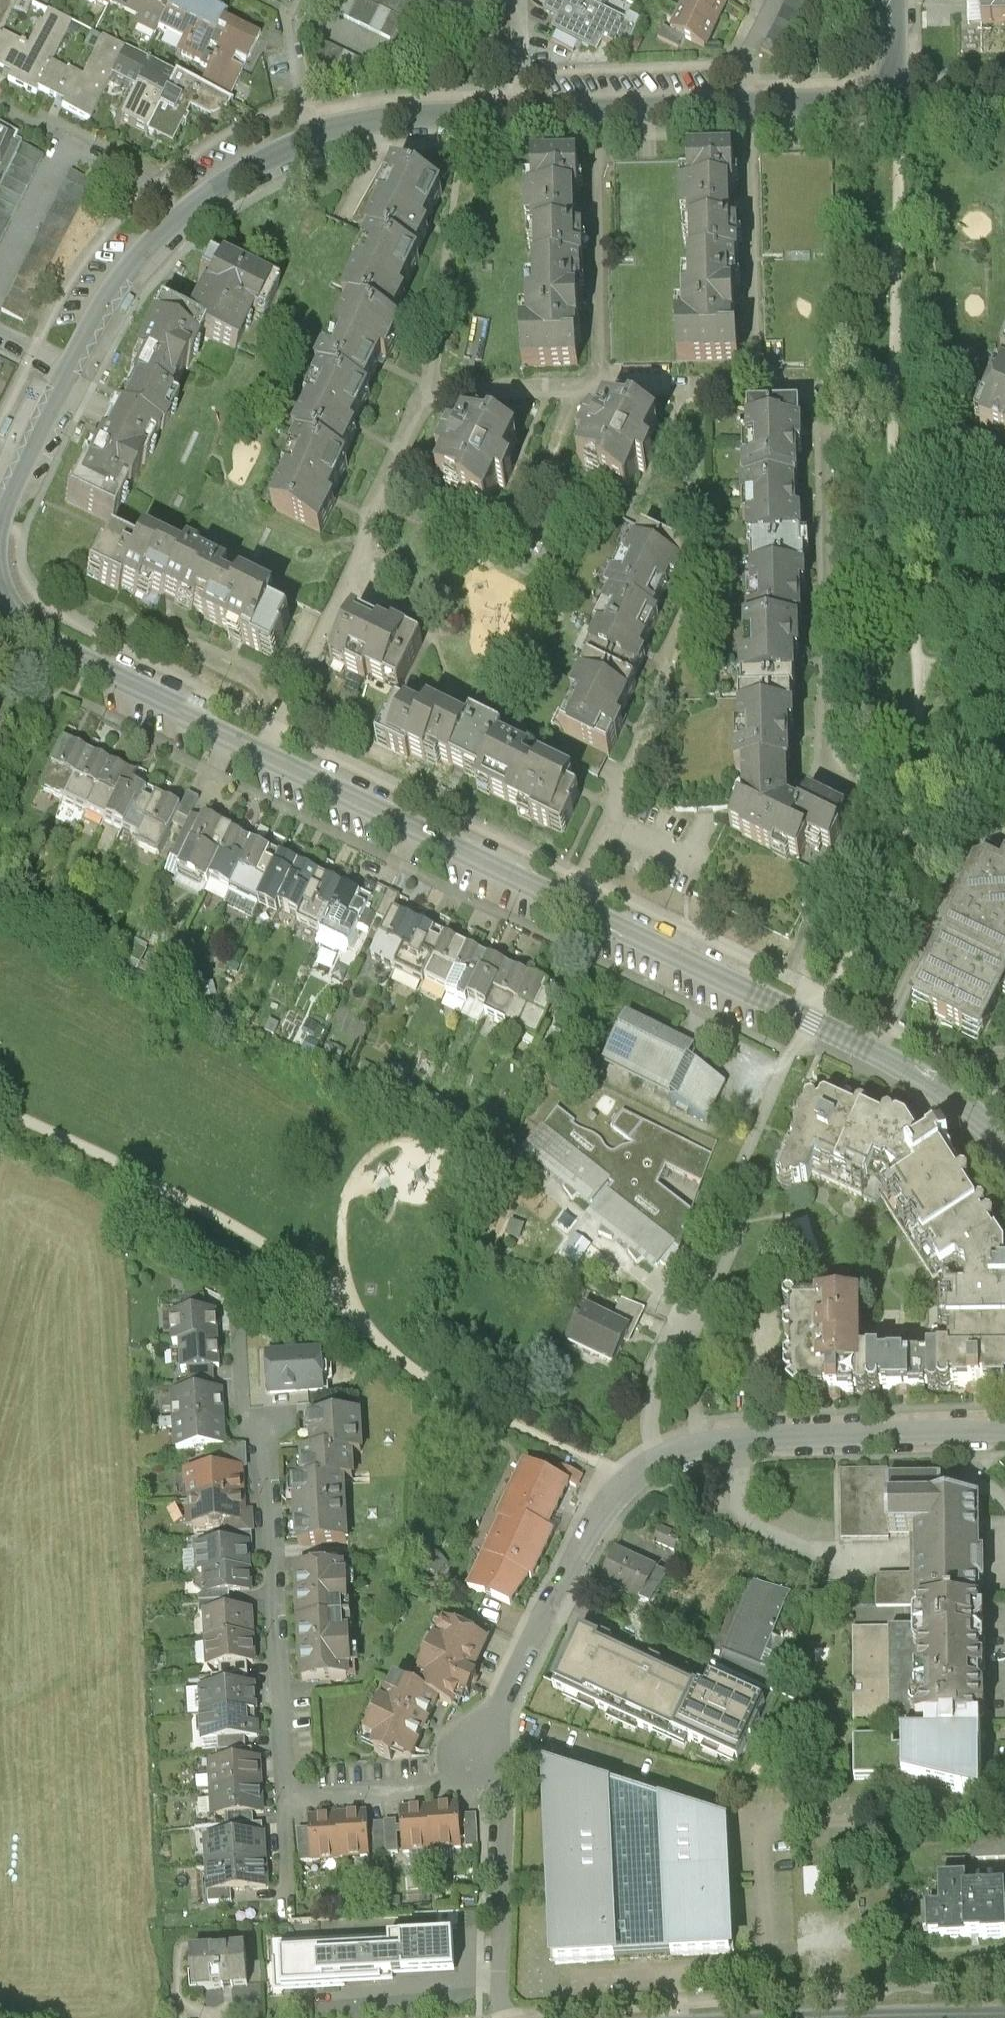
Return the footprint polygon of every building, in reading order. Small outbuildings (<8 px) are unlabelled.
[(62,18),(71,0),(27,0),(62,18)] [(113,0),(71,0),(62,18),(94,34),(90,42),(106,50),(109,44),(128,8),(113,0)] [(253,11),(248,8),(242,21),(277,38),(296,0),(259,0),(253,11)] [(504,54),(514,32),(473,12),(450,0),(393,0),(504,54)] [(570,24),(608,42),(629,0),(582,0),(570,24)] [(707,24),(744,41),(756,17),(752,15),(722,0),(719,0),(707,24)] [(752,15),(760,0),(722,0),(752,15)] [(986,19),(1004,19),(1004,0),(986,0),(986,19)] [(177,33),(128,8),(109,44),(138,59),(133,69),(154,80),(159,69),(177,33)] [(488,80),(349,12),(338,33),(356,42),(478,101),(488,80)] [(986,19),(987,49),(1004,49),(1004,19),(986,19)] [(608,42),(570,24),(551,62),(567,70),(561,84),(604,105),(610,93),(622,99),(637,98),(648,75),(638,70),(635,75),(600,59),(608,42)] [(735,59),(744,41),(707,24),(699,41),(735,59)] [(18,40),(0,31),(0,76),(18,40)] [(224,58),(177,33),(159,69),(181,80),(173,95),(199,109),(220,66),(224,58)] [(432,79),(356,42),(345,64),(421,102),(432,79)] [(988,80),(1004,80),(1004,49),(987,49),(987,58),(988,80)] [(42,53),(25,89),(0,76),(0,112),(10,117),(7,123),(36,137),(38,133),(51,107),(71,68),(42,53)] [(258,85),(220,66),(199,109),(190,127),(226,146),(258,85)] [(693,93),(677,85),(670,81),(664,93),(687,104),(693,93)] [(124,95),(99,82),(80,121),(51,107),(38,133),(63,145),(61,149),(91,164),(112,121),(124,95)] [(142,104),(124,95),(112,121),(134,132),(120,160),(147,173),(173,119),(142,104)] [(190,127),(173,119),(147,173),(145,178),(169,190),(187,154),(208,165),(218,160),(229,147),(226,146),(190,127)] [(18,188),(11,185),(14,178),(0,171),(0,224),(18,188)] [(18,188),(0,224),(0,281),(41,200),(18,188)] [(689,271),(697,270),(699,317),(746,316),(745,280),(738,281),(737,258),(737,241),(741,241),(741,207),(694,207),(695,241),(688,242),(689,271)] [(539,274),(540,322),(589,321),(588,284),(579,285),(579,266),(579,244),(584,244),(584,210),(538,211),(538,245),(529,245),(531,274),(539,274)] [(395,246),(376,285),(381,288),(425,309),(440,279),(435,277),(437,273),(451,243),(404,220),(392,244),(395,246)] [(373,314),(354,353),(365,359),(403,377),(417,347),(412,345),(414,341),(429,311),(425,309),(381,288),(369,313),(373,314)] [(198,335),(178,374),(194,383),(227,400),(244,369),(254,374),(270,344),(209,313),(198,335)] [(683,374),(685,415),(745,413),(744,374),(748,374),(748,359),(746,316),(699,317),(695,318),(696,347),(690,347),(691,374),(683,374)] [(527,379),(528,420),(588,418),(587,378),(591,378),(591,365),(589,321),(542,322),(539,323),(540,352),(533,352),(534,379),(527,379)] [(397,412),(412,382),(403,377),(365,359),(352,386),(348,384),(329,423),(332,424),(374,444),(390,413),(391,409),(397,412)] [(179,411),(194,383),(178,374),(150,360),(126,405),(133,409),(121,431),(123,432),(115,448),(112,454),(107,462),(150,484),(154,486),(170,455),(158,449),(169,427),(178,410),(179,411)] [(324,449),(305,488),(309,490),(353,511),(367,483),(362,480),(364,477),(379,447),(374,444),(332,424),(321,447),(324,449)] [(608,532),(635,546),(648,520),(654,523),(662,507),(655,504),(657,500),(667,480),(639,466),(637,469),(615,459),(607,476),(601,474),(590,498),(595,501),(587,518),(609,529),(608,532)] [(107,462),(104,460),(101,465),(83,499),(60,544),(107,568),(150,484),(107,462)] [(750,489),(750,532),(779,532),(803,532),(806,533),(805,505),(809,505),(809,483),(809,462),(755,462),(756,489),(750,489)] [(467,545),(495,559),(508,534),(513,536),(522,520),(515,517),(518,512),(527,493),(499,479),(497,482),(475,472),(467,489),(461,486),(449,511),(455,514),(446,531),(469,542),(467,545)] [(303,519),(283,559),(331,581),(345,553),(338,550),(340,546),(356,513),(353,511),(309,490),(296,516),(303,519)] [(779,532),(750,532),(750,573),(755,573),(756,593),(779,592),(809,592),(809,579),(809,562),(803,562),(803,532),(779,532)] [(193,633),(203,606),(171,590),(167,598),(130,580),(127,585),(107,575),(98,593),(94,591),(81,619),(113,634),(116,629),(143,643),(146,637),(164,645),(183,655),(186,652),(193,633)] [(620,642),(664,664),(677,638),(680,632),(685,635),(700,603),(649,579),(634,609),(630,607),(614,640),(620,642)] [(779,592),(756,593),(757,636),(752,637),(753,676),(778,676),(806,675),(805,639),(810,639),(810,635),(809,592),(779,592)] [(193,633),(186,652),(246,681),(244,685),(250,687),(283,704),(294,681),(292,680),(299,666),(277,655),(281,646),(246,628),(242,637),(232,631),(238,623),(203,606),(193,633)] [(668,666),(664,664),(620,642),(602,676),(607,678),(591,709),(596,711),(641,734),(656,704),(650,701),(652,697),(668,666)] [(362,658),(338,709),(375,726),(377,721),(409,736),(431,689),(403,676),(362,658)] [(778,676),(753,676),(753,710),(748,710),(749,746),(777,745),(802,745),(801,712),(801,705),(806,705),(806,675),(778,676)] [(641,734),(596,711),(580,744),(585,746),(569,778),(618,802),(632,773),(628,771),(630,766),(645,735),(641,734)] [(777,745),(749,746),(749,750),(749,780),(744,779),(745,821),(777,820),(797,820),(797,784),(797,780),(801,780),(802,745),(777,745)] [(492,807),(504,789),(507,783),(477,768),(474,775),(433,754),(430,761),(407,750),(401,764),(396,763),(384,789),(415,804),(417,799),(445,813),(448,806),(464,814),(482,823),(492,807)] [(76,793),(52,781),(31,827),(54,838),(76,793)] [(492,807),(482,823),(478,830),(535,857),(533,863),(570,880),(581,857),(578,856),(581,850),(585,842),(575,837),(580,828),(545,811),(542,817),(534,813),(538,805),(504,789),(492,807)] [(97,803),(76,793),(54,838),(76,848),(97,803)] [(118,813),(97,803),(76,848),(95,858),(118,813)] [(137,822),(118,813),(95,858),(115,868),(137,822)] [(815,845),(810,855),(805,852),(797,848),(797,820),(777,820),(745,821),(746,855),(737,876),(749,882),(748,885),(783,903),(786,897),(807,907),(816,889),(839,900),(851,875),(849,874),(853,864),(815,845)] [(144,882),(166,836),(137,822),(115,868),(144,882)] [(205,840),(195,835),(189,847),(186,855),(196,860),(200,852),(205,840)] [(189,847),(166,836),(144,882),(168,893),(186,855),(189,847)] [(238,871),(200,852),(196,860),(178,896),(187,901),(184,907),(213,921),(216,916),(238,871)] [(238,871),(216,916),(236,926),(258,881),(238,871)] [(286,895),(258,881),(236,926),(264,940),(286,895)] [(305,904),(286,895),(264,940),(282,949),(285,944),(305,904)] [(324,914),(305,904),(285,944),(304,954),(324,914)] [(952,977),(1004,1004),(1004,919),(985,909),(952,977)] [(347,926),(324,914),(304,954),(302,959),(326,970),(347,926)] [(378,940),(347,926),(326,970),(357,984),(372,952),(378,940)] [(379,939),(372,952),(395,963),(401,952),(408,939),(385,927),(379,939)] [(424,964),(401,952),(395,963),(379,997),(403,1009),(424,964)] [(451,976),(424,964),(403,1009),(429,1022),(431,1019),(451,976)] [(474,987),(451,976),(431,1019),(453,1030),(474,987)] [(1004,1049),(1004,1004),(952,977),(913,1056),(949,1073),(984,1091),(1004,1049)] [(495,998),(474,987),(453,1030),(452,1032),(473,1043),(475,1039),(495,998)] [(512,1007),(495,998),(475,1039),(493,1048),(512,1007)] [(534,1017),(512,1007),(493,1048),(492,1051),(513,1061),(534,1017)] [(554,1027),(534,1017),(513,1061),(543,1075),(552,1055),(543,1051),(554,1027)] [(733,1125),(694,1105),(702,1089),(631,1053),(606,1101),(676,1136),(678,1137),(675,1141),(714,1162),(733,1125)] [(285,1062),(278,1059),(274,1065),(281,1069),(285,1062)] [(324,1079),(314,1074),(310,1082),(320,1087),(324,1079)] [(348,1087),(335,1080),(331,1088),(344,1095),(348,1087)] [(389,1107),(370,1097),(365,1107),(384,1116),(389,1107)] [(451,1136),(439,1130),(433,1141),(445,1147),(451,1136)] [(812,1218),(816,1210),(837,1220),(842,1208),(867,1151),(871,1153),(873,1149),(872,1146),(867,1144),(862,1146),(860,1150),(847,1144),(843,1143),(832,1137),(828,1138),(825,1143),(822,1144),(821,1140),(817,1139),(813,1141),(810,1145),(812,1148),(808,1149),(804,1158),(805,1162),(801,1163),(800,1168),(801,1171),(799,1176),(797,1181),(793,1182),(791,1187),(787,1188),(786,1192),(788,1195),(782,1208),(783,1212),(787,1213),(788,1218),(793,1220),(797,1219),(801,1221),(806,1220),(807,1216),(812,1218)] [(717,1193),(649,1158),(635,1177),(641,1183),(635,1184),(629,1186),(625,1188),(619,1190),(614,1190),(611,1187),(607,1181),(601,1177),(594,1172),(586,1169),(581,1168),(576,1164),(581,1157),(564,1145),(526,1189),(540,1200),(540,1204),(554,1211),(569,1222),(578,1233),(581,1231),(597,1244),(591,1253),(604,1262),(603,1267),(618,1273),(636,1286),(642,1295),(646,1294),(661,1306),(682,1281),(692,1271),(688,1268),(700,1251),(662,1221),(667,1211),(671,1203),(706,1220),(717,1193)] [(871,1153),(867,1151),(842,1208),(837,1220),(866,1234),(878,1239),(886,1233),(922,1289),(930,1283),(983,1249),(981,1246),(970,1229),(975,1227),(976,1222),(973,1217),(968,1217),(964,1219),(960,1212),(947,1193),(944,1188),(955,1182),(949,1172),(940,1177),(934,1180),(935,1183),(927,1187),(912,1163),(904,1159),(901,1160),(899,1157),(895,1155),(891,1157),(888,1161),(881,1158),(871,1153)] [(983,1249),(930,1283),(922,1289),(945,1325),(947,1386),(957,1386),(957,1390),(1004,1390),(1004,1279),(1001,1274),(999,1275),(995,1268),(999,1265),(1000,1261),(998,1257),(994,1256),(989,1259),(987,1255),(991,1252),(992,1248),(990,1245),(985,1244),(981,1246),(983,1249)] [(529,1258),(517,1253),(511,1267),(524,1271),(529,1258)] [(579,1268),(566,1286),(585,1298),(597,1280),(579,1268)] [(184,1335),(209,1334),(208,1318),(183,1320),(184,1335)] [(806,1423),(837,1423),(858,1423),(858,1420),(858,1404),(865,1404),(865,1386),(865,1331),(821,1331),(800,1331),(796,1328),(792,1327),(789,1331),(789,1336),(792,1339),(796,1339),(797,1358),(792,1358),(789,1360),(789,1366),(792,1369),(796,1369),(796,1388),(792,1388),(789,1391),(790,1396),(793,1399),(790,1401),(790,1406),(793,1409),(797,1409),(797,1413),(793,1417),(800,1425),(804,1420),(806,1423)] [(617,1351),(635,1359),(641,1362),(650,1340),(626,1331),(617,1351)] [(181,1363),(223,1361),(221,1333),(209,1334),(184,1335),(173,1336),(174,1364),(181,1363)] [(617,1351),(590,1337),(572,1375),(617,1396),(635,1359),(617,1351)] [(218,1390),(224,1389),(223,1361),(181,1363),(182,1392),(190,1391),(218,1390)] [(326,1374),(271,1376),(272,1417),(328,1415),(326,1374)] [(191,1401),(218,1400),(218,1390),(190,1391),(191,1401)] [(192,1413),(219,1411),(218,1400),(191,1401),(192,1413)] [(175,1442),(229,1439),(227,1411),(219,1411),(192,1413),(173,1414),(175,1442)] [(366,1436),(311,1438),(313,1471),(303,1471),(304,1501),(349,1499),(359,1499),(358,1472),(367,1471),(366,1436)] [(213,1468),(230,1467),(229,1439),(175,1442),(176,1470),(213,1468)] [(220,1489),(247,1488),(251,1488),(250,1466),(230,1467),(213,1468),(213,1479),(219,1478),(220,1489)] [(186,1491),(187,1520),(249,1516),(247,1488),(220,1489),(186,1491)] [(574,1512),(529,1491),(469,1621),(515,1642),(531,1608),(537,1611),(560,1563),(553,1559),(574,1512)] [(353,1565),(349,1499),(304,1501),(292,1502),(296,1567),(353,1565)] [(881,1649),(921,1649),(985,1648),(985,1622),(990,1622),(989,1592),(985,1592),(985,1537),(948,1537),(947,1514),(893,1515),(893,1504),(846,1504),(846,1573),(892,1572),(892,1568),(914,1568),(914,1608),(882,1608),(881,1649)] [(229,1544),(250,1543),(249,1516),(187,1520),(189,1546),(229,1544)] [(230,1555),(254,1554),(254,1543),(250,1543),(229,1544),(230,1555)] [(230,1564),(255,1563),(254,1554),(230,1555),(230,1564)] [(678,1560),(665,1554),(658,1570),(679,1579),(684,1567),(676,1564),(678,1560)] [(196,1566),(221,1565),(220,1555),(196,1557),(196,1566)] [(198,1594),(205,1594),(257,1591),(255,1563),(230,1564),(221,1565),(196,1566),(198,1594)] [(452,1588),(439,1573),(427,1584),(440,1598),(452,1588)] [(662,1597),(622,1578),(601,1625),(641,1644),(662,1597)] [(302,1652),(355,1649),(351,1587),(298,1591),(302,1652)] [(205,1594),(207,1622),(235,1621),(258,1620),(257,1591),(205,1594)] [(759,1616),(723,1704),(773,1727),(778,1712),(792,1717),(804,1686),(780,1676),(797,1631),(759,1616)] [(204,1623),(204,1632),(236,1630),(235,1621),(207,1622),(204,1623)] [(236,1630),(204,1632),(205,1641),(207,1641),(236,1640),(236,1630)] [(207,1641),(209,1669),(261,1666),(259,1638),(236,1640),(207,1641)] [(895,1673),(896,1706),(923,1705),(985,1704),(985,1691),(985,1663),(985,1648),(921,1649),(921,1659),(921,1673),(895,1673)] [(355,1649),(302,1652),(306,1714),(359,1711),(355,1649)] [(498,1678),(448,1656),(418,1722),(452,1738),(468,1745),(498,1678)] [(587,1663),(561,1722),(676,1773),(678,1766),(748,1797),(773,1740),(745,1727),(718,1715),(713,1726),(660,1703),(613,1682),(605,1678),(608,1672),(587,1663)] [(210,1698),(225,1697),(253,1696),(262,1695),(261,1666),(209,1669),(210,1698)] [(896,1706),(895,1673),(895,1670),(877,1670),(861,1670),(862,1767),(897,1766),(896,1706)] [(225,1697),(225,1707),(252,1706),(254,1705),(253,1696),(225,1697)] [(986,1726),(985,1704),(923,1705),(896,1706),(897,1766),(906,1767),(923,1767),(986,1767),(986,1759),(986,1726)] [(218,1707),(218,1717),(252,1715),(252,1706),(225,1707),(218,1707)] [(418,1722),(398,1713),(368,1779),(422,1803),(452,1738),(418,1722)] [(204,1718),(205,1747),(262,1743),(261,1715),(252,1715),(218,1717),(204,1718)] [(207,1774),(224,1773),(252,1772),(264,1771),(262,1743),(205,1747),(207,1774)] [(986,1783),(986,1767),(923,1767),(906,1767),(906,1794),(907,1822),(907,1829),(987,1847),(986,1783)] [(224,1773),(225,1783),(252,1781),(252,1772),(224,1773)] [(222,1783),(223,1793),(260,1791),(260,1781),(252,1781),(225,1783),(222,1783)] [(215,1822),(269,1819),(268,1791),(260,1791),(223,1793),(213,1794),(215,1822)] [(733,1864),(547,1803),(557,2008),(741,2000),(733,1864)] [(260,1848),(271,1847),(269,1819),(215,1822),(216,1850),(232,1849),(260,1848)] [(440,1842),(442,1888),(469,1887),(467,1853),(467,1841),(440,1842)] [(440,1842),(411,1844),(412,1856),(414,1890),(442,1888),(440,1842)] [(374,1858),(374,1846),(344,1847),(346,1893),(376,1892),(374,1858)] [(319,1894),(346,1893),(344,1847),(317,1849),(318,1862),(319,1894)] [(243,1858),(260,1857),(260,1848),(232,1849),(232,1859),(243,1858)] [(414,1890),(412,1856),(374,1858),(376,1892),(414,1890)] [(243,1858),(244,1869),(269,1867),(269,1857),(260,1857),(243,1858)] [(244,1869),(210,1871),(212,1899),(274,1896),(272,1867),(269,1867),(244,1869)] [(957,1905),(1004,1904),(1004,1885),(956,1886),(957,1905)] [(274,1896),(212,1899),(213,1924),(238,1923),(275,1921),(274,1896)] [(972,1940),(972,1926),(946,1927),(947,1956),(935,1957),(936,1981),(948,1980),(949,1984),(989,1982),(990,1984),(1004,1984),(1004,1939),(972,1940)] [(280,1973),(283,2017),(437,2017),(466,2016),(462,1962),(280,1973)] [(254,1982),(195,1986),(197,2017),(256,2017),(255,1997),(254,1982)]
